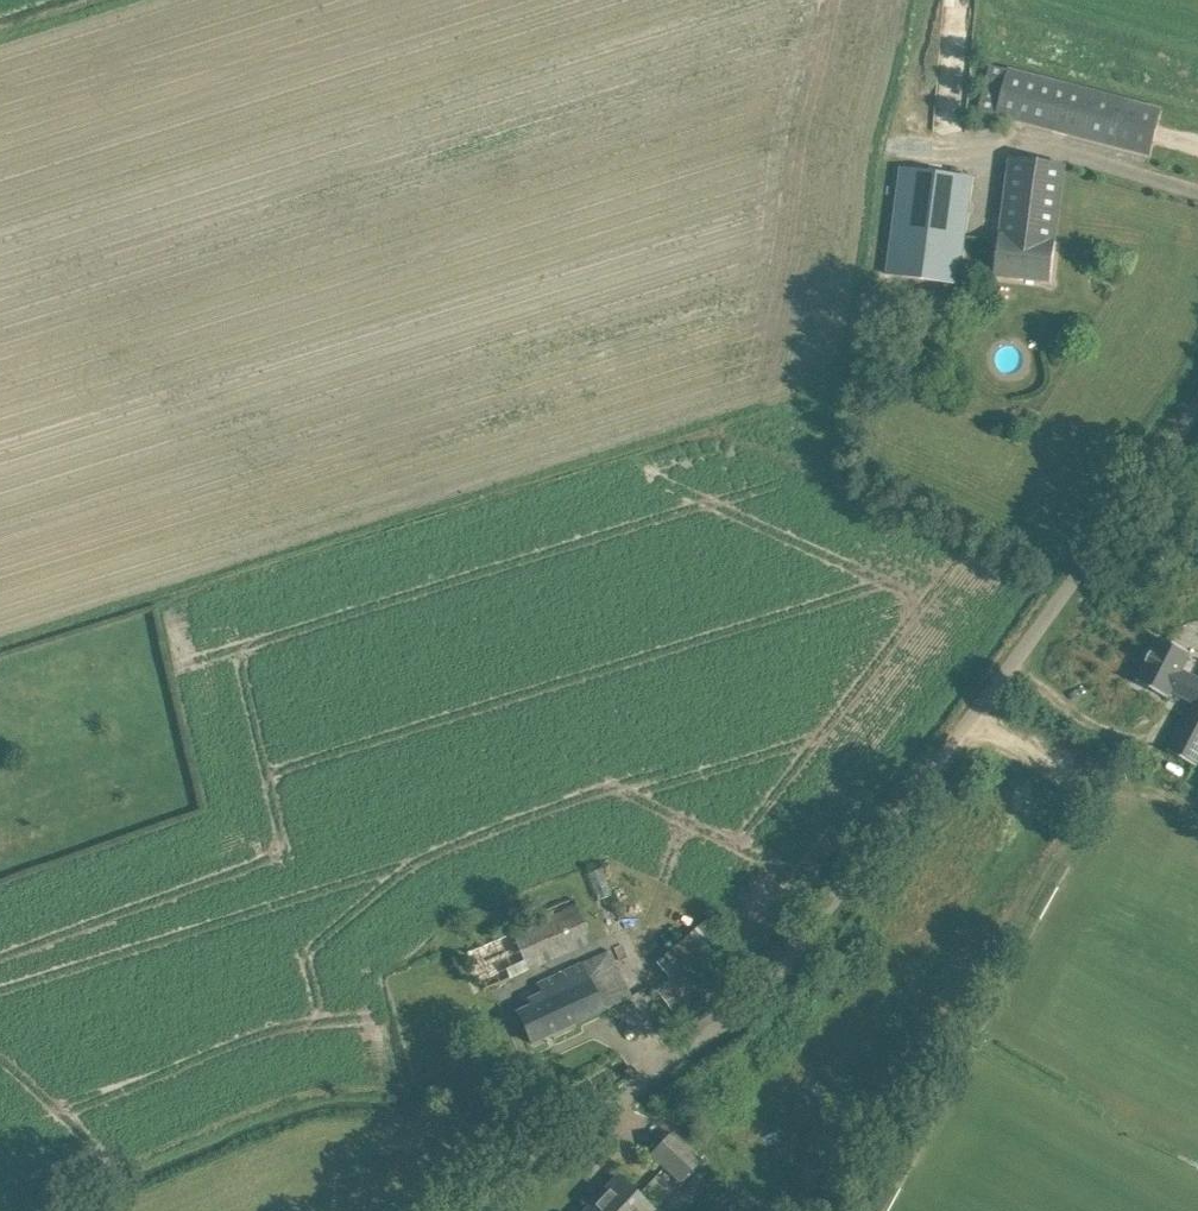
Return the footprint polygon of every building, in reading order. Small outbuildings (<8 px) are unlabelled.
[(1007,69),(990,65),(978,110),(995,115),(1007,69)] [(1162,110),(1007,69),(995,115),(1150,155),(1162,110)] [(1009,158),(999,233),(1056,240),(1066,165),(1009,158)] [(890,274),(958,283),(971,179),(903,170),(890,274)] [(994,275),(1051,283),(1056,240),(999,233),(994,275)] [(1196,766),(1197,762),(1197,678),(1182,670),(1191,653),(1160,637),(1152,652),(1151,652),(1146,662),(1147,662),(1137,682),(1168,698),(1172,691),(1193,702),(1168,751),(1196,766)] [(593,940),(578,904),(577,901),(556,910),(558,913),(468,950),(483,986),(593,940)] [(744,952),(728,934),(711,915),(659,961),(673,976),(655,991),(674,1013),(744,952)] [(631,997),(610,950),(559,971),(560,974),(539,984),(542,991),(529,997),(533,1004),(516,1012),(531,1043),(631,997)] [(651,1155),(678,1179),(698,1158),(671,1133),(651,1155)] [(809,1181),(826,1193),(842,1168),(824,1157),(809,1181)] [(634,1192),(617,1176),(584,1210),(649,1210),(651,1208),(634,1192)]
